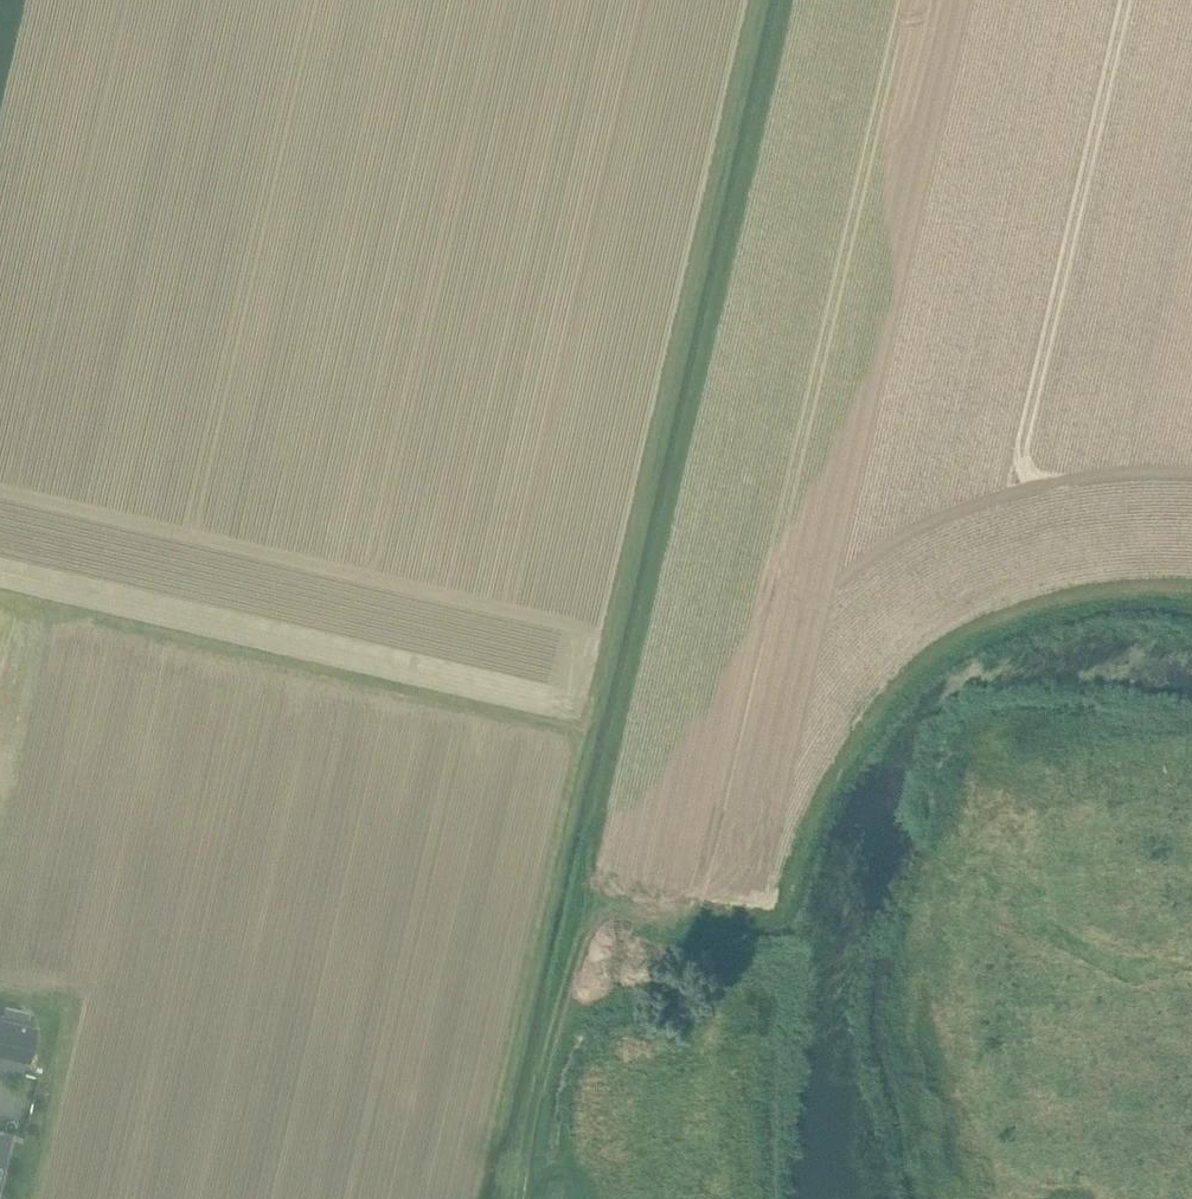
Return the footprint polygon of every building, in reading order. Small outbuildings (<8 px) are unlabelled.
[(29,1061),(38,1025),(25,1022),(28,1011),(4,1005),(2,1017),(0,1016),(0,1054),(29,1061)] [(13,1134),(0,1131),(0,1188),(13,1134)]
